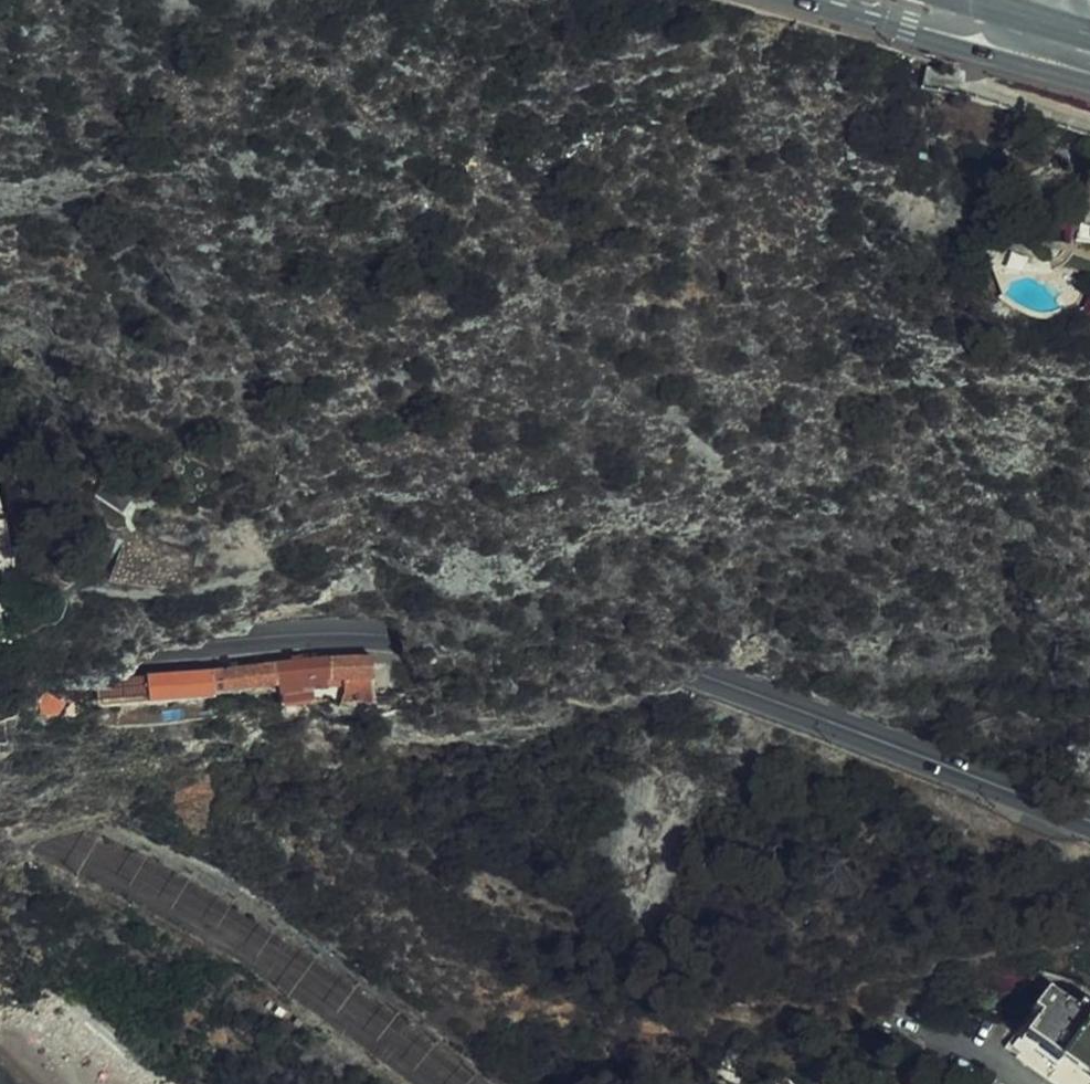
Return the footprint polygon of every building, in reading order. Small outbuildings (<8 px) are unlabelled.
[(5,569),(7,578),(19,576),(4,514),(0,514),(0,569),(5,569)] [(329,662),(329,687),(345,687),(345,699),(340,710),(376,709),(376,703),(395,702),(394,668),(375,668),(374,660),(350,661),(329,662)] [(318,694),(329,694),(329,687),(329,662),(315,663),(276,668),(279,690),(317,688),(318,694)] [(213,698),(279,690),(276,668),(213,675),(213,698)] [(113,708),(214,703),(213,698),(213,675),(158,678),(122,680),(111,688),(113,708)] [(1086,1004),(1079,1013),(1050,992),(1039,1007),(1047,1012),(1015,1055),(1055,1083),(1089,1083),(1089,1007),(1086,1004)]
